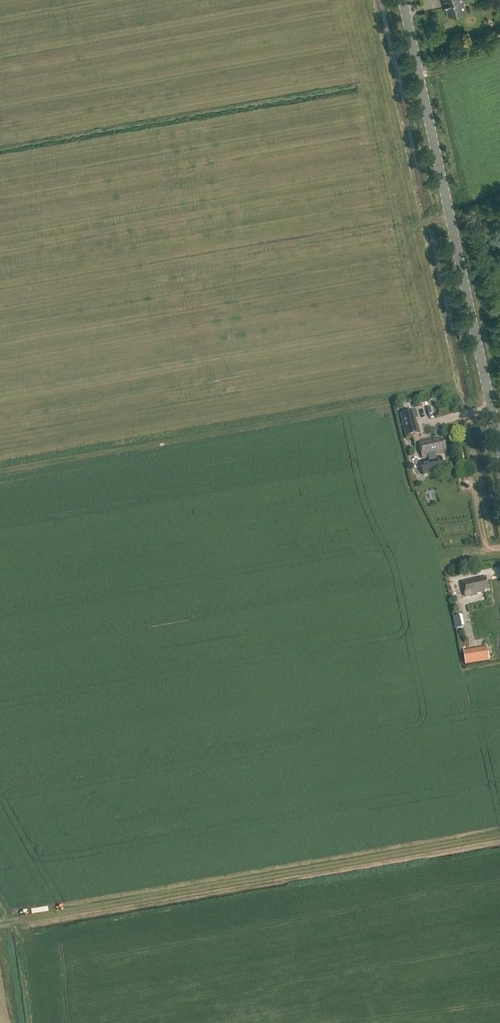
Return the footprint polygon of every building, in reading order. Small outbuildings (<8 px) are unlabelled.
[(446,5),(449,14),(466,9),(464,0),(445,0),(446,5)] [(413,419),(418,417),(417,410),(401,414),(406,436),(420,433),(418,427),(416,427),(413,419)] [(441,439),(419,444),(423,460),(447,454),(444,441),(441,441),(441,439)] [(423,462),(426,474),(443,470),(441,458),(423,462)] [(483,580),(483,578),(482,578),(462,583),(465,597),(485,592),(485,590),(489,589),(487,580),(483,580)] [(463,592),(453,595),(456,605),(466,602),(463,592)] [(462,616),(453,618),(455,630),(465,628),(462,616)] [(471,651),(474,665),(490,662),(487,648),(471,651)]
